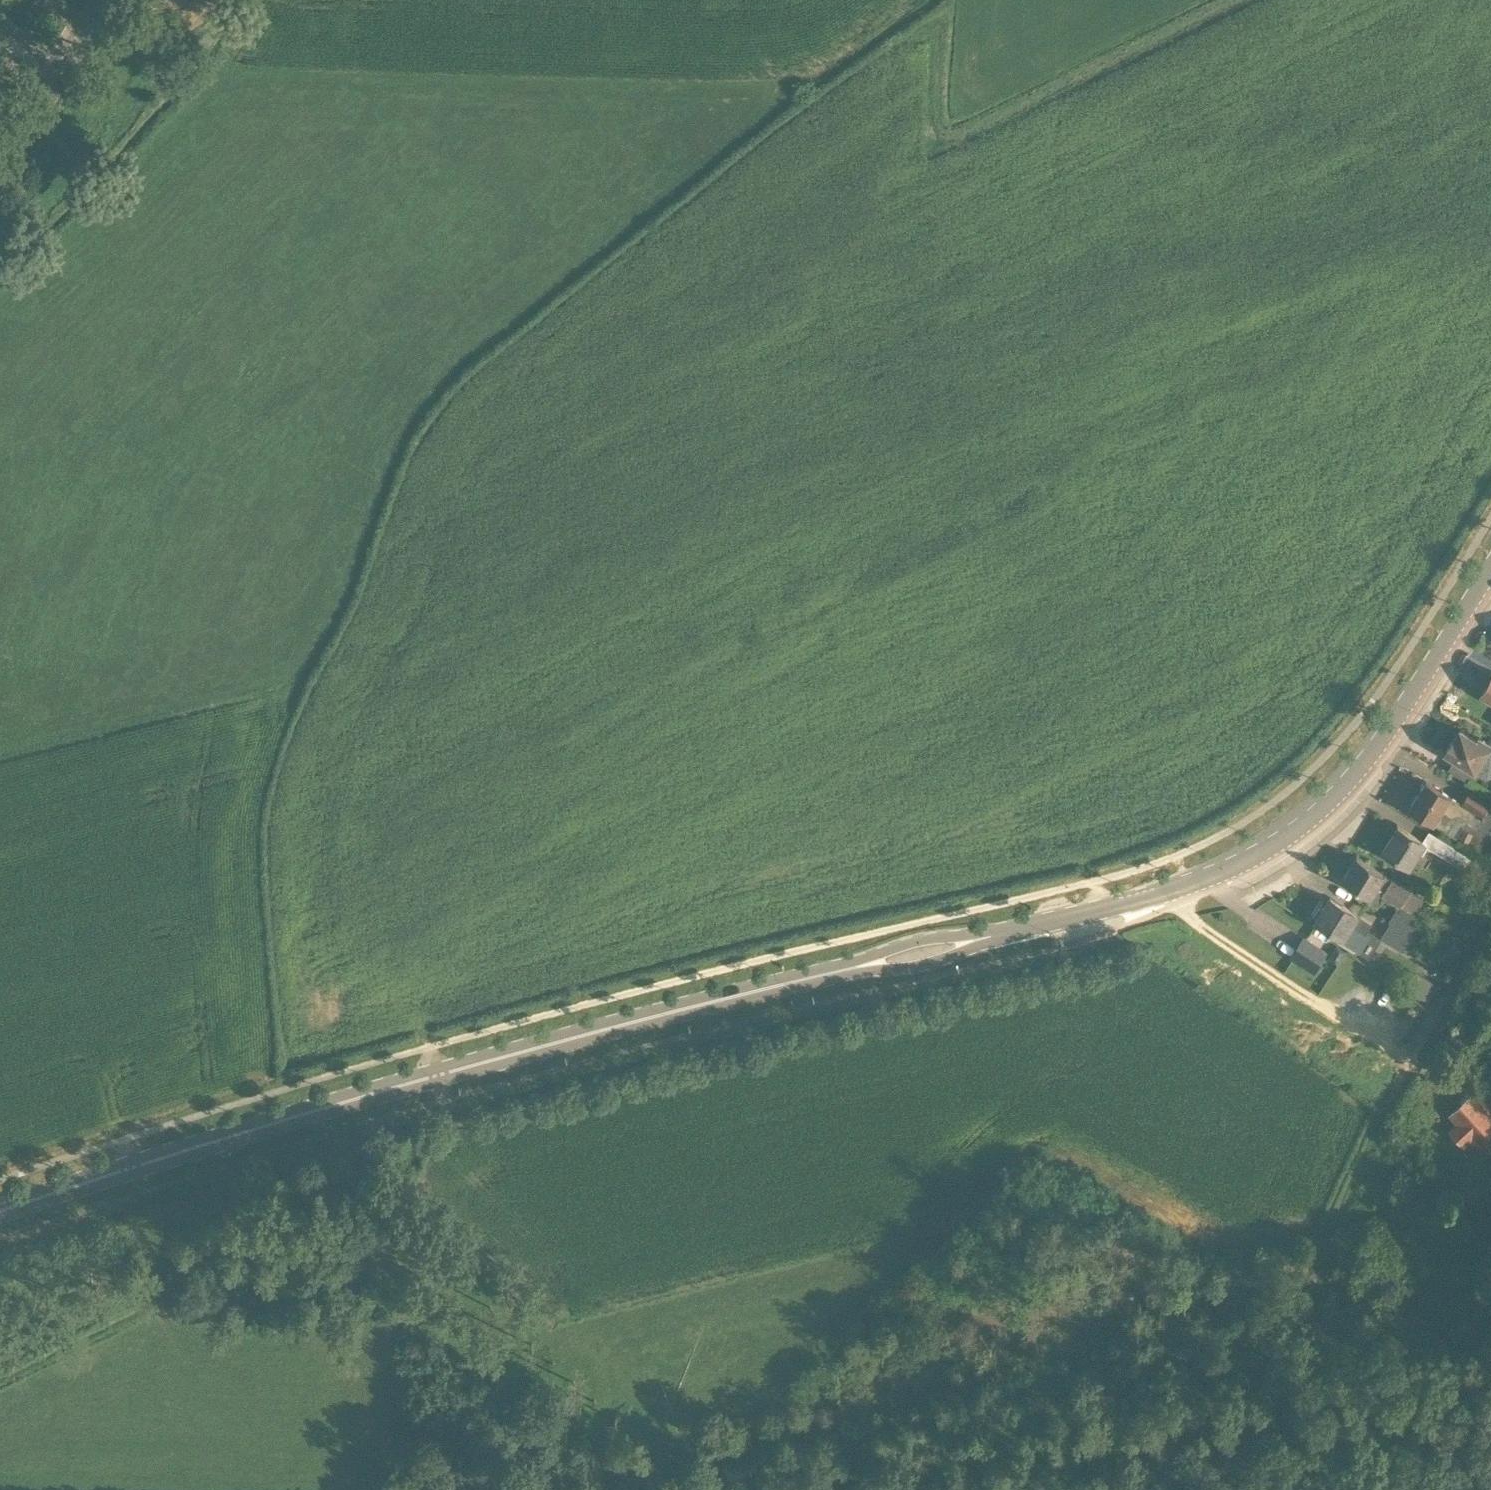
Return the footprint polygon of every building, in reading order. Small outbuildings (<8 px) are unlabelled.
[(1480,694),(1490,701),(1490,676),(1480,694)] [(1459,730),(1445,753),(1452,757),(1446,767),(1465,779),(1471,769),(1475,772),(1484,777),(1490,776),(1490,743),(1478,735),(1476,740),(1459,730)] [(1460,801),(1424,777),(1404,805),(1426,819),(1456,837),(1466,820),(1475,827),(1490,802),(1468,789),(1460,801)] [(1423,840),(1399,825),(1383,850),(1410,868),(1420,852),(1423,854),(1427,847),(1464,870),(1470,860),(1428,832),(1423,840)] [(1388,922),(1390,923),(1410,936),(1421,919),(1413,913),(1422,900),(1410,892),(1411,889),(1393,877),(1391,879),(1357,856),(1342,880),(1371,899),(1376,891),(1381,895),(1398,906),(1388,922)] [(1358,912),(1327,892),(1325,896),(1319,905),(1314,904),(1309,912),(1312,915),(1310,919),(1340,936),(1338,939),(1358,952),(1368,936),(1364,933),(1371,923),(1357,914),(1358,912)] [(1411,938),(1390,924),(1381,938),(1403,952),(1411,938)] [(1313,971),(1326,953),(1304,938),(1292,957),(1313,971)] [(1427,1004),(1439,986),(1414,971),(1403,989),(1427,1004)] [(1490,1150),(1490,1112),(1490,1111),(1490,1110),(1476,1093),(1452,1115),(1460,1124),(1452,1130),(1466,1145),(1468,1142),(1482,1158),(1490,1150)]
